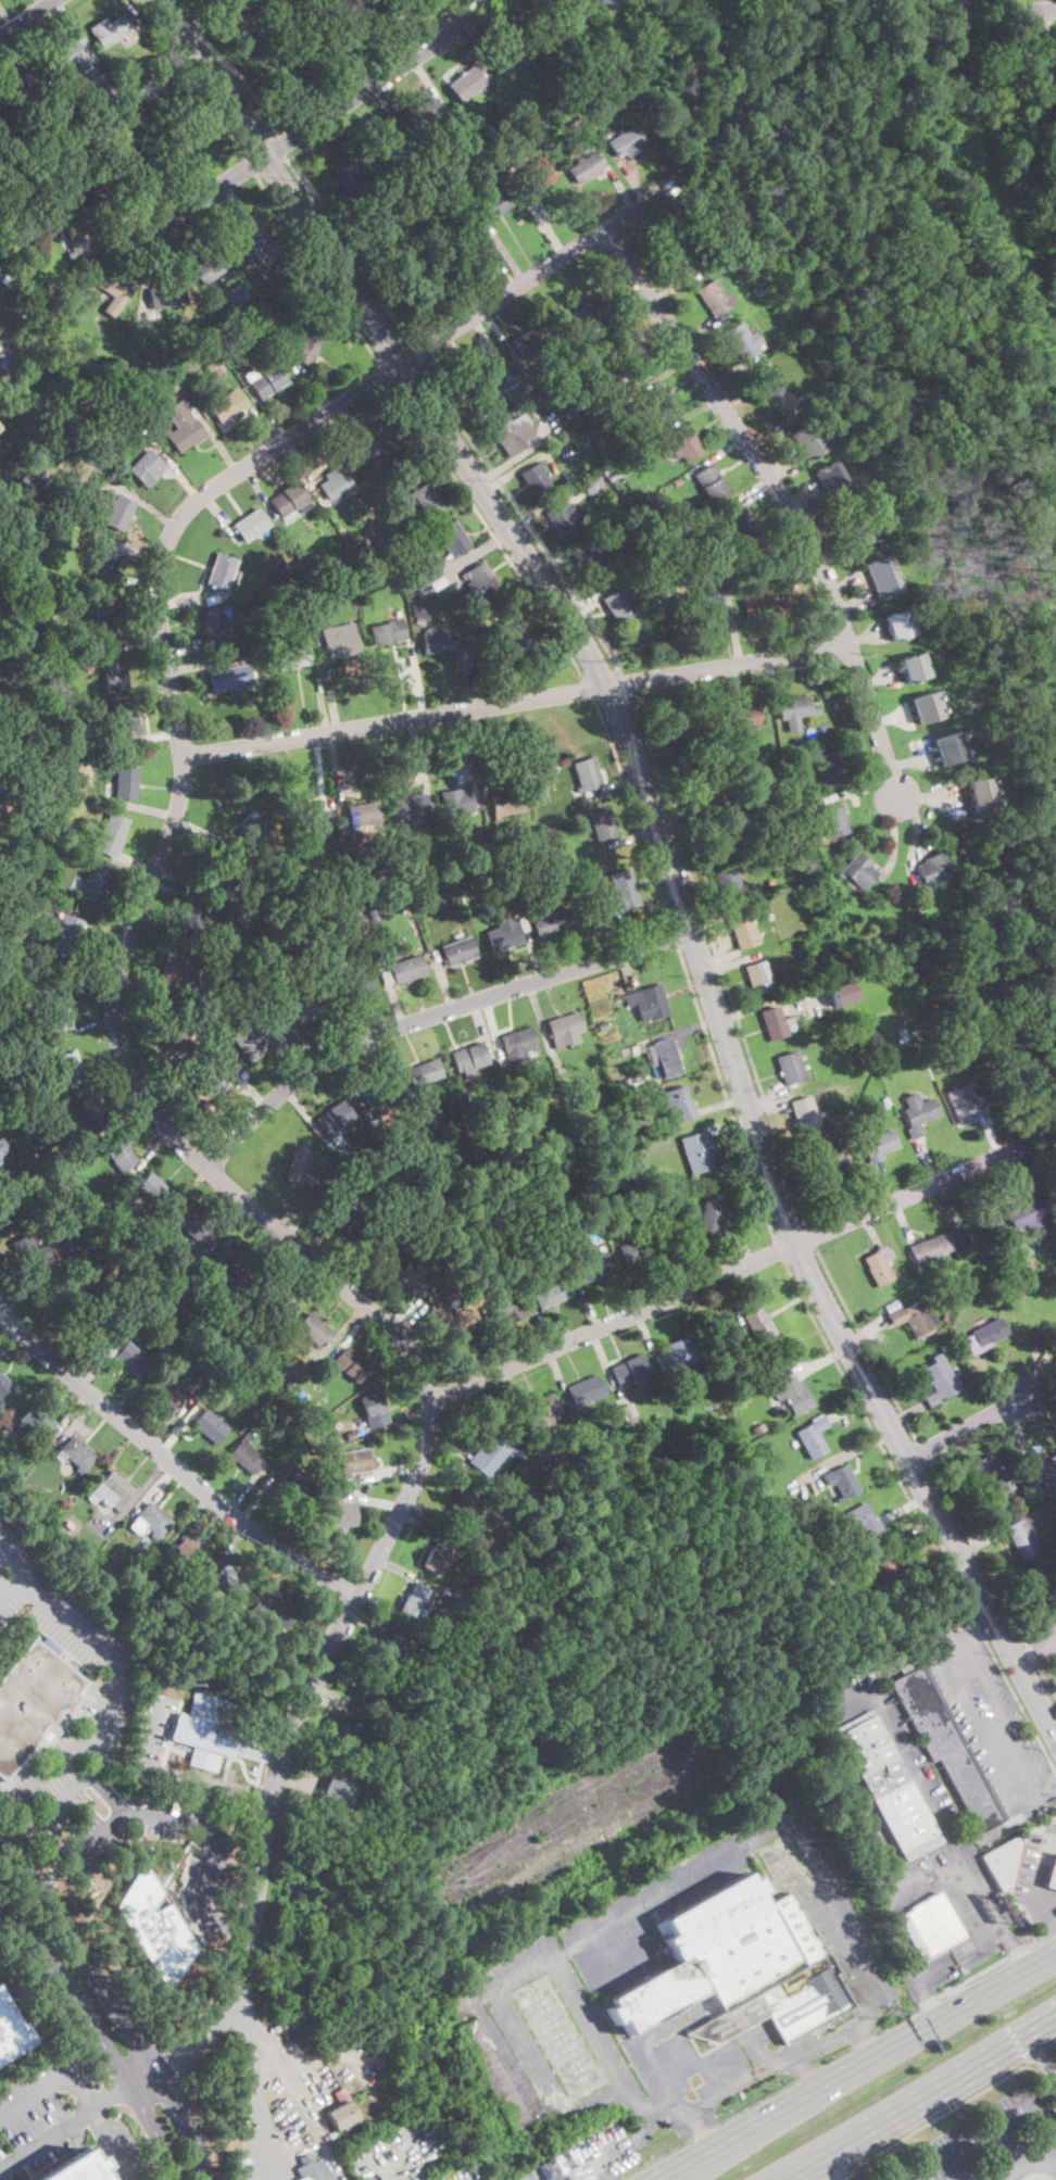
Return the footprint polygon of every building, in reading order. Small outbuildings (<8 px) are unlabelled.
[(365,9),(380,0),(399,0),(405,10),(387,22),(376,27),(365,9)] [(310,18),(303,23),(298,15),(303,11),(310,18)] [(122,15),(130,28),(133,30),(103,51),(88,29),(105,17),(108,22),(121,13),(122,15)] [(527,54),(499,68),(489,50),(517,35),(527,54)] [(85,55),(90,64),(81,70),(76,62),(58,74),(47,55),(75,38),(85,55)] [(1045,52),(1055,52),(1055,72),(1055,77),(1046,77),(1045,52)] [(487,66),(482,70),(475,60),(479,58),(487,66)] [(1033,62),(1033,80),(1023,80),(1024,62),(1033,62)] [(483,85),(461,103),(447,86),(474,64),(487,81),(483,85)] [(33,91),(15,102),(3,85),(33,65),(45,84),(33,91)] [(116,88),(101,98),(89,79),(104,70),(116,88)] [(573,80),(567,86),(562,78),(567,74),(573,80)] [(146,84),(139,88),(134,81),(140,77),(146,84)] [(530,102),(524,106),(516,97),(525,90),(532,101),(530,102)] [(418,131),(415,134),(403,114),(431,96),(443,114),(418,131)] [(595,111),(588,116),(581,109),(590,103),(595,111)] [(1054,106),(1055,117),(1055,122),(1045,124),(1043,109),(1054,106)] [(478,125),(468,129),(464,122),(475,116),(478,125)] [(580,127),(570,133),(566,124),(576,119),(580,127)] [(626,152),(617,157),(607,142),(634,124),(644,139),(626,152)] [(532,135),(527,139),(524,135),(529,130),(532,135)] [(122,141),(114,147),(108,137),(116,133),(122,141)] [(460,152),(453,156),(449,151),(455,146),(460,152)] [(603,167),(577,184),(567,168),(594,151),(604,166),(603,167)] [(556,176),(540,187),(539,188),(536,182),(527,188),(516,172),(542,154),(556,176)] [(364,198),(341,203),(332,163),(354,157),(364,198)] [(502,182),(516,205),(489,223),(487,219),(481,224),(473,211),(478,207),(473,200),(485,192),(487,197),(499,189),(496,186),(502,182)] [(392,205),(382,212),(378,204),(388,199),(392,205)] [(268,237),(279,254),(263,265),(251,250),(246,253),(239,242),(244,239),(235,226),(252,214),(268,237)] [(95,252),(70,259),(68,253),(73,252),(67,228),(88,224),(95,252)] [(472,248),(483,241),(473,226),(462,233),(472,248)] [(214,277),(203,287),(190,269),(214,251),(227,267),(214,277)] [(136,286),(124,304),(98,287),(110,268),(136,286)] [(718,314),(713,317),(695,290),(714,278),(731,305),(718,314)] [(153,310),(152,310),(148,289),(179,282),(184,303),(153,310)] [(764,290),(758,294),(753,288),(759,282),(764,290)] [(250,298),(235,308),(230,301),(226,304),(222,298),(226,295),(225,293),(239,283),(250,298)] [(604,319),(571,322),(570,302),(602,300),(604,319)] [(265,320),(263,323),(259,316),(264,313),(268,319),(265,320)] [(744,360),(741,362),(721,335),(740,320),(759,349),(744,360)] [(524,358),(523,360),(511,341),(538,323),(550,341),(524,358)] [(241,329),(231,335),(228,329),(239,324),(241,329)] [(595,342),(581,350),(574,336),(588,327),(595,342)] [(310,329),(325,339),(310,366),(287,353),(298,335),(303,338),(309,329),(310,329)] [(236,346),(227,353),(218,340),(227,333),(236,346)] [(225,368),(221,371),(215,375),(213,370),(209,373),(204,366),(209,364),(206,360),(215,353),(225,368)] [(13,388),(0,388),(0,354),(8,354),(13,354),(13,388)] [(63,363),(62,373),(50,371),(51,362),(63,363)] [(263,399),(261,400),(248,381),(276,363),(288,381),(263,399)] [(780,395),(768,404),(750,375),(767,363),(787,392),(780,395)] [(100,376),(93,381),(85,371),(91,366),(100,376)] [(496,393),(495,396),(492,395),(489,403),(470,395),(483,366),(504,376),(496,393)] [(194,376),(187,380),(183,373),(190,368),(194,376)] [(526,392),(511,402),(503,390),(518,380),(526,392)] [(230,416),(219,424),(208,405),(236,387),(248,405),(230,416)] [(189,398),(197,408),(191,413),(196,418),(194,418),(206,436),(179,454),(164,432),(168,429),(171,433),(177,428),(164,411),(180,400),(183,403),(189,398)] [(648,406),(640,412),(634,405),(642,399),(648,406)] [(89,409),(84,414),(79,407),(85,403),(89,409)] [(521,407),(513,412),(511,407),(519,403),(521,407)] [(117,413),(113,415),(109,406),(112,404),(117,413)] [(111,417),(108,420),(102,412),(105,409),(111,417)] [(576,416),(569,420),(566,414),(573,411),(576,416)] [(523,413),(528,423),(530,425),(518,433),(527,446),(510,458),(491,431),(508,419),(511,420),(523,413)] [(832,444),(807,461),(791,436),(816,419),(832,444)] [(148,429),(141,433),(138,429),(144,425),(148,429)] [(703,451),(686,463),(681,455),(677,458),(672,452),(677,449),(668,437),(680,428),(686,425),(703,451)] [(404,442),(400,463),(375,457),(374,461),(354,456),(355,453),(356,444),(366,446),(367,442),(372,443),(374,436),(404,442)] [(161,472),(148,488),(128,470),(149,449),(163,462),(156,469),(161,472)] [(45,483),(36,494),(20,481),(35,463),(50,477),(45,483)] [(553,488),(536,500),(519,474),(528,468),(537,463),(553,488)] [(853,493),(833,505),(815,474),(834,463),(853,493)] [(344,500),(332,506),(319,483),(327,479),(324,474),(341,464),(354,486),(341,494),(344,500)] [(633,469),(626,475),(623,468),(630,464),(633,469)] [(729,491),(712,502),(693,475),(712,464),(729,491)] [(613,470),(606,476),(602,470),(608,465),(613,470)] [(617,477),(611,482),(606,478),(614,472),(617,477)] [(601,493),(586,494),(584,478),(600,477),(601,493)] [(681,482),(676,486),(672,480),(678,477),(681,482)] [(438,495),(440,497),(444,505),(428,517),(415,497),(411,501),(406,495),(428,480),(438,495)] [(312,505),(301,513),(297,507),(281,518),(268,501),(280,491),(294,481),(312,505)] [(137,503),(122,532),(102,522),(106,514),(99,509),(102,504),(111,508),(118,493),(137,503)] [(564,500),(568,507),(576,503),(581,513),(574,518),(580,528),(563,540),(544,513),(564,500)] [(758,538),(741,550),(718,515),(737,504),(758,538)] [(256,534),(244,543),(231,525),(243,516),(256,507),(269,526),(256,534)] [(640,517),(631,521),(627,514),(634,509),(640,517)] [(860,545),(855,547),(842,522),(864,511),(878,537),(860,545)] [(454,557),(451,559),(447,552),(451,549),(439,530),(455,519),(473,546),(454,557)] [(690,546),(684,549),(681,542),(688,540),(690,546)] [(608,571),(591,582),(573,554),(589,543),(608,571)] [(115,560),(111,579),(87,574),(93,545),(112,550),(110,559),(115,560)] [(372,552),(365,556),(362,551),(368,546),(372,552)] [(240,571),(232,592),(226,590),(226,591),(205,583),(216,552),(237,559),(232,569),(240,571)] [(349,560),(342,565),(337,557),(343,553),(349,560)] [(24,555),(22,567),(15,566),(17,554),(24,555)] [(277,579),(290,567),(281,556),(267,568),(277,579)] [(885,596),(879,600),(865,565),(885,556),(900,591),(885,596)] [(498,587),(480,597),(464,572),(481,562),(498,587)] [(389,574),(380,579),(375,571),(384,566),(389,574)] [(437,578),(425,587),(422,581),(406,592),(399,581),(408,575),(411,579),(429,567),(437,578)] [(694,577),(687,577),(686,569),(693,568),(694,577)] [(445,583),(435,590),(430,583),(439,579),(442,576),(447,583),(445,583)] [(716,614),(717,620),(704,622),(703,616),(693,618),(689,596),(704,593),(702,579),(718,576),(725,612),(716,614)] [(783,588),(770,590),(768,579),(781,578),(783,588)] [(379,584),(380,589),(374,590),(372,582),(378,580),(379,584)] [(759,581),(762,594),(775,592),(777,602),(787,600),(789,610),(778,613),(778,615),(746,621),(740,584),(759,581)] [(274,588),(273,594),(265,591),(267,585),(274,588)] [(620,623),(618,625),(603,598),(620,588),(637,614),(620,623)] [(219,601),(205,603),(204,595),(217,592),(219,601)] [(100,630),(88,632),(83,604),(108,598),(111,619),(106,620),(108,629),(100,630)] [(431,608),(429,617),(414,614),(417,604),(431,608)] [(916,633),(893,641),(884,617),(907,608),(916,633)] [(210,648),(208,650),(203,616),(225,613),(229,646),(210,648)] [(528,644),(515,653),(498,626),(502,623),(517,614),(533,641),(528,644)] [(393,643),(375,647),(369,625),(380,622),(402,618),(407,640),(393,643)] [(332,657),(329,658),(323,628),(353,621),(360,652),(332,657)] [(441,654),(424,655),(423,634),(455,632),(456,653),(441,654)] [(298,667),(279,670),(275,650),(309,643),(312,664),(298,667)] [(125,689),(106,692),(99,648),(117,644),(125,689)] [(929,677),(906,683),(900,659),(921,653),(929,677)] [(252,685),(213,691),(211,675),(216,673),(216,670),(249,665),(252,685)] [(70,700),(56,702),(54,692),(67,690),(70,700)] [(935,691),(939,701),(941,700),(943,705),(940,706),(943,716),(918,724),(909,700),(935,691)] [(808,696),(809,705),(817,703),(819,713),(799,717),(801,730),(788,732),(785,719),(780,720),(777,701),(808,696)] [(78,710),(76,710),(75,704),(83,702),(84,709),(78,710)] [(133,713),(134,716),(135,715),(137,733),(115,736),(110,705),(131,702),(133,713)] [(762,724),(730,731),(727,708),(743,706),(757,703),(762,724)] [(694,757),(695,764),(682,768),(680,763),(679,759),(677,760),(674,748),(672,746),(667,731),(690,723),(691,728),(687,729),(695,755),(693,756),(694,757)] [(967,757),(943,765),(934,740),(958,731),(967,757)] [(719,751),(712,752),(711,751),(711,744),(721,742),(724,749),(719,751)] [(825,785),(820,785),(814,754),(826,751),(835,749),(839,768),(840,770),(842,781),(825,785)] [(767,764),(755,765),(753,754),(766,752),(767,764)] [(541,755),(550,753),(552,761),(543,764),(541,755)] [(588,789),(581,791),(573,763),(579,760),(592,756),(598,770),(598,772),(602,784),(588,789)] [(571,768),(563,771),(560,759),(568,757),(571,768)] [(137,786),(136,799),(125,799),(116,798),(115,798),(116,793),(116,782),(117,765),(138,766),(137,783),(137,786)] [(701,807),(692,810),(682,779),(704,772),(704,773),(709,790),(714,803),(714,804),(701,807)] [(997,808),(976,814),(975,808),(973,804),(970,792),(969,789),(967,781),(990,776),(997,808)] [(461,787),(462,794),(470,793),(475,815),(473,816),(467,817),(466,814),(445,817),(441,791),(461,787)] [(501,821),(494,822),(491,795),(504,793),(507,793),(521,791),(525,812),(500,816),(501,821)] [(838,798),(824,804),(821,796),(835,791),(838,798)] [(403,818),(394,819),(394,818),(391,798),(424,793),(425,793),(428,812),(428,814),(419,815),(403,818)] [(380,822),(350,827),(347,805),(361,804),(363,803),(377,801),(380,822)] [(847,833),(826,841),(824,832),(827,831),(820,808),(841,802),(844,812),(845,814),(851,832),(847,833)] [(600,845),(599,846),(589,812),(609,806),(616,829),(617,832),(619,839),(619,840),(601,845),(600,845)] [(260,846),(254,852),(251,849),(237,835),(243,828),(241,824),(239,823),(239,822),(251,809),(269,827),(271,828),(264,834),(256,842),(260,845),(260,846)] [(322,831),(323,839),(320,839),(313,840),(312,833),(305,834),(298,836),(294,815),(307,812),(310,812),(320,810),(327,809),(330,830),(328,830),(322,831)] [(120,852),(116,858),(113,857),(95,849),(110,811),(112,812),(129,819),(124,833),(126,834),(120,852)] [(727,855),(708,859),(705,846),(704,844),(700,828),(720,822),(729,854),(727,855)] [(553,845),(550,845),(545,829),(558,826),(563,842),(553,845)] [(87,854),(85,860),(65,853),(67,846),(87,854)] [(879,872),(877,877),(865,891),(860,886),(850,879),(846,875),(844,879),(838,873),(857,850),(872,864),(871,866),(879,872)] [(927,887),(925,889),(915,866),(923,861),(922,859),(942,850),(953,875),(933,884),(927,887)] [(486,862),(477,866),(474,857),(482,855),(486,862)] [(104,892),(99,903),(81,895),(80,894),(90,870),(86,868),(88,861),(93,865),(112,872),(104,890),(104,892)] [(575,877),(571,867),(579,865),(582,874),(575,877)] [(620,912),(605,918),(600,898),(599,897),(601,896),(615,892),(612,882),(609,874),(629,868),(634,882),(634,885),(642,906),(620,912)] [(742,896),(722,903),(719,892),(718,890),(714,873),(733,868),(739,886),(742,896)] [(437,879),(429,881),(427,874),(435,872),(437,879)] [(526,881),(519,883),(516,877),(524,874),(526,881)] [(776,885),(768,886),(767,880),(774,878),(776,885)] [(349,905),(340,907),(338,899),(347,897),(349,905)] [(201,927),(194,941),(175,931),(183,917),(183,916),(183,915),(188,904),(202,910),(208,912),(205,917),(201,927)] [(552,934),(539,938),(532,918),(569,905),(576,924),(576,925),(575,927),(567,929),(556,933),(552,934)] [(374,913),(367,916),(365,909),(372,907),(374,913)] [(739,949),(734,937),(734,935),(729,919),(739,916),(745,913),(749,912),(758,943),(739,949)] [(774,919),(768,921),(766,915),(772,912),(775,919),(774,919)] [(87,921),(73,960),(50,953),(59,928),(63,917),(64,913),(87,921)] [(510,916),(513,922),(516,921),(523,942),(512,945),(508,946),(492,952),(486,933),(486,932),(498,928),(495,920),(510,916)] [(523,931),(521,930),(518,918),(525,916),(529,929),(523,931)] [(343,936),(336,940),(332,932),(340,929),(343,936)] [(275,944),(271,941),(275,934),(279,937),(275,944)] [(460,963),(449,968),(441,946),(469,935),(477,957),(463,962),(460,963)] [(188,956),(180,988),(177,987),(159,983),(162,971),(163,968),(166,952),(188,956)] [(408,980),(397,983),(390,965),(420,954),(427,973),(412,978),(408,980)] [(770,990),(753,995),(749,981),(747,979),(744,966),(764,960),(765,960),(774,988),(770,990)] [(267,961),(275,968),(263,981),(252,971),(262,961),(264,965),(267,961)] [(365,968),(370,983),(373,983),(376,991),(356,999),(354,993),(344,997),(341,987),(338,988),(337,984),(339,983),(335,973),(343,969),(345,976),(365,968)] [(246,973),(242,981),(232,976),(236,969),(246,973)] [(387,984),(385,985),(382,979),(380,972),(389,969),(393,982),(392,983),(387,984)] [(855,1000),(833,1006),(827,985),(850,979),(855,1000)] [(302,993),(305,1000),(317,994),(327,1013),(316,1020),(317,1023),(315,1024),(313,1025),(303,1031),(302,1032),(279,991),(280,991),(296,982),(302,993)] [(663,1017),(642,1023),(637,1004),(632,991),(636,991),(661,983),(664,995),(664,997),(669,1016),(663,1017)] [(213,1010),(201,1010),(201,1001),(213,1000),(213,1006),(213,1010)] [(28,1011),(21,1016),(16,1009),(23,1004),(28,1011)] [(788,1035),(769,1042),(765,1029),(764,1028),(759,1011),(778,1005),(781,1016),(788,1035)] [(266,1006),(290,1038),(287,1042),(278,1048),(275,1050),(274,1048),(268,1042),(263,1045),(265,1048),(267,1050),(251,1062),(231,1036),(241,1030),(242,1029),(246,1033),(254,1028),(249,1020),(250,1019),(266,1006)] [(171,1053),(167,1054),(166,1047),(163,1037),(163,1034),(158,1013),(171,1010),(179,1008),(189,1048),(176,1051),(171,1053)] [(581,1042),(556,1049),(546,1021),(560,1017),(562,1016),(578,1010),(584,1031),(578,1033),(581,1042)] [(928,1023),(916,1030),(913,1022),(925,1017),(928,1023)] [(531,1026),(539,1051),(533,1054),(531,1048),(526,1050),(528,1058),(529,1058),(510,1064),(501,1035),(513,1032),(515,1031),(531,1026)] [(910,1041),(900,1045),(897,1038),(907,1034),(910,1041)] [(681,1072),(663,1079),(663,1076),(656,1079),(652,1064),(658,1062),(653,1049),(652,1044),(669,1037),(669,1038),(674,1050),(675,1054),(681,1072)] [(632,1051),(630,1044),(641,1041),(643,1048),(632,1051)] [(462,1071),(456,1072),(455,1067),(451,1051),(457,1050),(460,1049),(481,1043),(488,1063),(472,1069),(462,1071)] [(73,1087),(68,1089),(61,1070),(59,1064),(55,1058),(55,1057),(75,1049),(80,1064),(81,1067),(87,1080),(88,1082),(87,1082),(73,1087)] [(804,1080),(783,1085),(780,1074),(779,1072),(775,1057),(796,1050),(804,1080)] [(227,1057),(204,1057),(205,1093),(228,1093),(227,1057)] [(443,1078),(413,1087),(407,1068),(418,1064),(419,1064),(438,1059),(441,1071),(443,1078)] [(376,1106),(369,1109),(360,1089),(373,1083),(376,1082),(390,1075),(399,1095),(385,1101),(376,1106)] [(630,1087),(623,1089),(619,1081),(627,1079),(630,1087)] [(682,1085),(688,1100),(692,1099),(692,1101),(693,1102),(695,1110),(697,1116),(697,1117),(681,1122),(679,1114),(675,1116),(665,1119),(662,1110),(665,1108),(659,1093),(670,1088),(682,1085)] [(963,1086),(970,1102),(981,1097),(988,1112),(984,1113),(976,1118),(972,1119),(971,1117),(958,1122),(946,1094),(950,1092),(963,1086)] [(96,1130),(92,1131),(76,1101),(77,1100),(95,1091),(111,1121),(96,1130)] [(916,1092),(920,1101),(932,1096),(940,1114),(920,1123),(925,1134),(923,1135),(915,1138),(914,1137),(908,1123),(903,1110),(907,1108),(903,1097),(916,1092)] [(816,1126),(800,1132),(796,1120),(795,1119),(790,1101),(807,1095),(808,1100),(812,1108),(817,1125),(816,1126)] [(891,1102),(885,1104),(882,1096),(888,1095),(891,1102)] [(331,1134),(329,1136),(315,1119),(325,1111),(328,1109),(342,1098),(352,1112),(355,1117),(340,1127),(331,1134)] [(56,1110),(48,1113),(46,1108),(54,1105),(56,1110)] [(387,1130),(376,1136),(368,1123),(367,1121),(374,1118),(378,1116),(387,1130)] [(437,1127),(422,1132),(418,1121),(419,1121),(425,1119),(433,1117),(437,1127)] [(592,1127),(582,1131),(579,1123),(589,1120),(592,1127)] [(870,1129),(873,1136),(892,1129),(892,1130),(898,1146),(869,1158),(863,1143),(858,1133),(870,1129)] [(705,1138),(705,1139),(709,1138),(714,1151),(715,1157),(712,1158),(714,1168),(694,1174),(692,1174),(680,1137),(681,1137),(703,1131),(703,1132),(705,1138)] [(123,1172),(122,1173),(102,1145),(104,1144),(120,1132),(139,1159),(139,1160),(125,1171),(123,1172)] [(3,1160),(0,1162),(0,1138),(1,1137),(9,1150),(1,1156),(3,1160)] [(830,1186),(826,1188),(820,1175),(830,1170),(824,1154),(839,1147),(840,1146),(853,1175),(835,1184),(830,1186)] [(309,1175),(305,1184),(302,1183),(284,1177),(294,1147),(311,1152),(312,1154),(305,1174),(309,1175)] [(550,1161),(542,1163),(539,1152),(546,1150),(550,1161)] [(48,1172),(43,1175),(39,1169),(43,1165),(46,1169),(48,1172)] [(556,1187),(541,1193),(533,1174),(548,1168),(556,1187)] [(161,1208),(159,1206),(135,1186),(136,1185),(148,1171),(164,1184),(165,1186),(173,1193),(171,1195),(161,1208)] [(726,1215),(722,1230),(721,1235),(719,1235),(693,1230),(695,1218),(700,1219),(706,1189),(729,1194),(727,1204),(728,1204),(726,1213),(726,1215)] [(65,1199),(56,1202),(54,1196),(62,1192),(65,1199)] [(392,1204),(382,1214),(377,1209),(378,1209),(378,1208),(387,1198),(392,1204)] [(555,1208),(546,1210),(544,1201),(552,1198),(555,1208)] [(1036,1198),(1046,1220),(1047,1223),(1029,1231),(1027,1224),(1016,1228),(1015,1228),(1005,1207),(1005,1206),(1011,1202),(1014,1201),(1016,1205),(1024,1200),(1026,1202),(1036,1198)] [(208,1248),(206,1249),(201,1245),(193,1238),(177,1223),(191,1207),(202,1217),(204,1219),(215,1228),(219,1232),(221,1233),(208,1248)] [(983,1247),(975,1250),(973,1248),(965,1225),(994,1213),(1001,1232),(1000,1233),(986,1238),(990,1245),(983,1247)] [(416,1224),(412,1228),(406,1224),(411,1219),(416,1224)] [(33,1238),(37,1247),(43,1244),(43,1245),(50,1257),(49,1257),(26,1270),(21,1261),(20,1259),(11,1243),(33,1231),(35,1235),(36,1237),(33,1238)] [(952,1250),(916,1263),(915,1261),(910,1249),(909,1245),(915,1244),(944,1232),(951,1248),(952,1250)] [(638,1261),(627,1267),(618,1246),(631,1240),(649,1233),(657,1253),(641,1260),(638,1261)] [(255,1263),(242,1281),(216,1259),(221,1255),(230,1243),(255,1263)] [(592,1243),(598,1255),(604,1251),(604,1253),(612,1272),(595,1278),(593,1280),(582,1285),(581,1285),(576,1273),(575,1271),(568,1252),(592,1243)] [(206,1250),(199,1258),(192,1252),(200,1245),(206,1250)] [(894,1278),(877,1288),(866,1269),(868,1268),(866,1263),(864,1258),(876,1251),(875,1250),(877,1249),(882,1246),(884,1245),(892,1258),(885,1262),(894,1278)] [(104,1257),(100,1261),(99,1260),(95,1256),(99,1251),(104,1257)] [(428,1278),(414,1295),(405,1287),(403,1285),(394,1277),(406,1263),(408,1260),(417,1269),(427,1277),(428,1278)] [(1035,1268),(1030,1271),(1027,1263),(1032,1261),(1035,1268)] [(55,1274),(73,1293),(76,1289),(79,1294),(78,1295),(61,1310),(49,1297),(47,1295),(40,1288),(55,1274)] [(565,1276),(574,1296),(556,1303),(554,1305),(541,1310),(531,1286),(537,1284),(539,1287),(564,1276),(565,1276)] [(499,1324),(496,1325),(488,1305),(515,1291),(525,1313),(504,1322),(499,1324)] [(1007,1303),(998,1308),(995,1299),(1004,1296),(1007,1303)] [(901,1302),(889,1309),(885,1305),(897,1298),(901,1302)] [(176,1305),(171,1310),(166,1305),(172,1299),(176,1305)] [(921,1308),(923,1313),(931,1309),(939,1322),(931,1326),(932,1330),(915,1339),(909,1328),(905,1321),(902,1322),(898,1324),(893,1326),(892,1325),(885,1313),(888,1313),(900,1307),(902,1310),(919,1300),(922,1308),(921,1308)] [(470,1309),(466,1330),(442,1325),(439,1325),(428,1323),(430,1309),(431,1306),(431,1302),(444,1305),(468,1308),(470,1309)] [(112,1328),(99,1345),(98,1344),(88,1335),(86,1333),(75,1323),(76,1322),(91,1305),(96,1309),(93,1312),(111,1327),(112,1328)] [(765,1316),(766,1319),(767,1318),(768,1319),(778,1338),(770,1341),(768,1344),(759,1348),(756,1340),(746,1345),(744,1340),(753,1335),(742,1315),(759,1307),(765,1316)] [(332,1334),(319,1349),(315,1345),(312,1348),(303,1339),(305,1336),(294,1327),(309,1311),(322,1322),(324,1324),(334,1333),(332,1334)] [(975,1354),(973,1356),(965,1337),(972,1334),(970,1331),(978,1327),(986,1323),(998,1316),(1008,1334),(992,1343),(993,1345),(992,1346),(989,1347),(980,1351),(975,1354)] [(666,1374),(665,1374),(658,1362),(656,1354),(657,1353),(668,1349),(666,1344),(686,1336),(696,1361),(678,1369),(666,1374)] [(127,1340),(146,1357),(148,1353),(153,1358),(137,1376),(123,1363),(121,1362),(114,1357),(114,1356),(126,1343),(127,1340)] [(950,1349),(943,1351),(940,1345),(945,1341),(950,1349)] [(108,1360),(108,1361),(106,1361),(102,1357),(113,1344),(118,1347),(108,1360)] [(373,1366),(357,1384),(356,1382),(332,1362),(331,1361),(345,1345),(347,1344),(349,1346),(350,1347),(373,1366)] [(619,1388),(619,1387),(611,1366),(620,1362),(623,1361),(640,1353),(649,1375),(619,1388)] [(943,1357),(960,1389),(943,1399),(940,1401),(935,1393),(934,1390),(933,1388),(931,1384),(930,1385),(920,1369),(943,1357)] [(218,1364),(210,1374),(202,1368),(212,1358),(218,1364)] [(706,1384),(700,1387),(692,1370),(700,1366),(706,1384)] [(190,1395),(177,1411),(166,1401),(164,1399),(152,1389),(168,1371),(174,1375),(172,1378),(190,1395)] [(2,1408),(0,1406),(0,1401),(0,1372),(3,1375),(5,1376),(17,1386),(18,1387),(2,1408)] [(797,1379),(800,1378),(813,1406),(793,1415),(788,1404),(784,1398),(778,1401),(778,1399),(775,1393),(780,1389),(776,1382),(777,1381),(779,1379),(794,1372),(797,1379)] [(588,1400),(574,1406),(566,1387),(577,1383),(579,1382),(598,1374),(605,1393),(605,1394),(588,1400)] [(297,1384),(289,1391),(284,1386),(290,1378),(297,1384)] [(370,1428),(361,1398),(360,1397),(379,1390),(386,1409),(387,1411),(389,1419),(390,1421),(370,1427),(370,1428)] [(532,1425),(527,1427),(518,1408),(524,1406),(535,1401),(537,1400),(553,1393),(562,1412),(551,1416),(535,1424),(532,1425)] [(630,1410),(621,1413),(615,1398),(624,1395),(630,1410)] [(260,1401),(252,1409),(248,1406),(255,1397),(260,1401)] [(50,1415),(56,1422),(55,1423),(45,1436),(45,1437),(26,1422),(23,1424),(18,1420),(34,1402),(48,1413),(50,1415)] [(208,1409),(224,1424),(227,1421),(227,1422),(232,1426),(215,1445),(201,1432),(199,1429),(192,1424),(204,1410),(206,1408),(208,1409)] [(829,1450),(812,1460),(794,1431),(824,1414),(825,1416),(828,1423),(829,1425),(818,1432),(829,1450)] [(307,1426),(306,1426),(302,1420),(303,1420),(309,1415),(313,1423),(307,1426)] [(766,1428),(756,1435),(752,1428),(762,1423),(766,1428)] [(357,1439),(349,1442),(345,1433),(354,1431),(354,1429),(356,1438),(357,1439)] [(266,1459),(252,1475),(241,1466),(239,1464),(228,1454),(248,1431),(254,1436),(248,1444),(266,1459)] [(85,1471),(81,1475),(80,1474),(75,1470),(78,1466),(58,1450),(72,1434),(83,1444),(85,1446),(97,1457),(85,1471)] [(513,1447),(488,1477),(487,1476),(483,1474),(472,1463),(476,1458),(496,1434),(510,1445),(513,1447)] [(367,1448),(368,1456),(372,1454),(372,1458),(373,1460),(374,1469),(374,1470),(373,1470),(372,1470),(350,1473),(351,1478),(341,1479),(338,1452),(349,1451),(367,1448)] [(571,1474),(557,1479),(550,1461),(549,1459),(562,1453),(563,1453),(571,1474)] [(995,1462),(1000,1472),(1006,1470),(1014,1488),(992,1498),(984,1482),(980,1484),(971,1465),(970,1463),(991,1453),(995,1462)] [(1048,1458),(1055,1454),(1055,1490),(1049,1494),(1043,1482),(1044,1480),(1042,1476),(1034,1480),(1026,1465),(1047,1454),(1048,1458)] [(769,1465),(763,1469),(759,1462),(765,1458),(769,1465)] [(852,1474),(862,1491),(844,1501),(841,1495),(835,1498),(832,1492),(838,1490),(834,1484),(829,1486),(824,1476),(846,1463),(851,1472),(852,1474)] [(309,1494),(296,1511),(280,1499),(278,1498),(271,1492),(277,1485),(282,1477),(291,1466),(291,1465),(304,1474),(297,1484),(309,1494)] [(133,1498),(118,1513),(117,1512),(111,1507),(109,1509),(98,1499),(93,1504),(87,1498),(91,1494),(90,1494),(99,1484),(112,1469),(126,1480),(127,1482),(135,1489),(129,1495),(131,1497),(133,1498)] [(771,1489),(755,1497),(752,1488),(767,1480),(771,1489)] [(470,1512),(466,1522),(448,1512),(452,1501),(453,1500),(460,1485),(479,1494),(475,1503),(470,1512)] [(343,1499),(343,1500),(348,1500),(349,1503),(354,1502),(356,1525),(340,1527),(339,1527),(327,1528),(325,1503),(329,1503),(328,1492),(340,1491),(342,1491),(343,1499)] [(173,1520),(159,1537),(159,1536),(146,1526),(139,1534),(137,1532),(128,1525),(131,1522),(149,1500),(153,1504),(158,1508),(160,1509),(173,1520)] [(879,1526),(882,1532),(869,1539),(863,1526),(846,1536),(837,1517),(865,1501),(876,1520),(879,1526)] [(1040,1553),(1021,1562),(1005,1526),(1028,1515),(1034,1528),(1029,1530),(1040,1553)] [(68,1521),(74,1526),(76,1524),(83,1528),(73,1538),(62,1528),(68,1521)] [(211,1553),(198,1568),(174,1548),(187,1533),(198,1541),(199,1542),(211,1553)] [(445,1567),(441,1575),(440,1574),(422,1563),(430,1548),(432,1545),(437,1536),(445,1540),(455,1546),(456,1547),(453,1554),(449,1561),(445,1567)] [(837,1547),(830,1551),(825,1542),(832,1539),(837,1547)] [(155,1549),(143,1562),(134,1553),(144,1541),(146,1540),(151,1546),(155,1549)] [(891,1559),(901,1577),(885,1586),(877,1571),(870,1574),(864,1563),(885,1551),(889,1557),(891,1559)] [(249,1582),(237,1599),(211,1579),(219,1568),(224,1563),(234,1570),(235,1571),(249,1582)] [(433,1592),(418,1621),(400,1610),(405,1599),(407,1596),(415,1583),(427,1589),(433,1592)] [(851,1592),(842,1596),(841,1590),(848,1587),(851,1592)] [(296,1608),(285,1629),(263,1617),(257,1627),(246,1621),(262,1590),(272,1595),(278,1599),(280,1600),(296,1608)] [(477,1639),(469,1651),(458,1643),(466,1631),(477,1639)] [(411,1646),(397,1671),(394,1669),(380,1662),(387,1650),(389,1646),(394,1636),(404,1641),(407,1643),(411,1646)] [(2,1781),(0,1780),(0,1677),(32,1639),(56,1660),(59,1662),(75,1675),(77,1677),(84,1683),(48,1726),(2,1781)] [(915,1659),(919,1666),(922,1665),(1005,1819),(980,1832),(978,1834),(938,1759),(932,1762),(890,1683),(903,1675),(898,1667),(909,1662),(915,1659)] [(391,1681),(378,1711),(375,1710),(360,1703),(365,1692),(366,1689),(374,1673),(389,1680),(391,1681)] [(221,1753),(216,1773),(188,1764),(193,1746),(169,1738),(177,1711),(188,1714),(194,1690),(235,1701),(228,1723),(238,1726),(230,1756),(221,1753)] [(942,1840),(905,1861),(900,1852),(834,1729),(871,1709),(938,1832),(942,1840)] [(348,1721),(363,1728),(367,1730),(363,1738),(360,1746),(354,1756),(336,1748),(343,1732),(340,1730),(340,1729),(341,1726),(342,1725),(345,1726),(348,1721)] [(133,1779),(124,1777),(127,1765),(136,1767),(133,1779)] [(356,1792),(352,1803),(351,1805),(347,1803),(344,1806),(342,1805),(322,1797),(330,1776),(352,1786),(354,1786),(352,1790),(356,1792)] [(981,1853),(1016,1832),(1020,1841),(1008,1885),(1000,1889),(981,1853)] [(1054,1852),(1055,1853),(1055,1887),(1045,1883),(1054,1852)] [(194,1948),(165,1993),(114,1907),(142,1860),(159,1888),(162,1893),(163,1895),(166,1901),(175,1914),(178,1920),(181,1925),(194,1948)] [(851,2007),(834,1972),(793,1890),(764,1905),(757,1892),(762,1890),(755,1876),(749,1879),(746,1873),(653,1920),(674,1962),(603,1998),(615,2021),(619,2019),(625,2032),(704,1992),(696,1977),(701,1974),(722,2017),(703,2027),(711,2044),(768,2015),(781,2042),(851,2007)] [(950,1945),(922,1961),(897,1915),(940,1891),(966,1937),(950,1945)] [(40,2042),(0,2066),(0,1982),(25,2024),(28,2021),(40,2042)] [(531,2124),(475,2019),(462,2026),(471,2041),(458,2048),(506,2137),(531,2124)] [(357,2118),(335,2131),(326,2117),(325,2113),(340,2105),(334,2093),(340,2089),(341,2089),(344,2087),(351,2097),(351,2099),(348,2101),(357,2118)] [(331,2139),(331,2140),(328,2134),(334,2131),(337,2137),(331,2139)] [(568,2147),(585,2179),(567,2179),(565,2176),(556,2179),(548,2179),(540,2165),(539,2163),(568,2147)] [(98,2170),(103,2179),(35,2179),(85,2149),(91,2159),(96,2157),(102,2167),(97,2169),(98,2170)] [(326,2179),(327,2179),(294,2179),(302,2176),(298,2168),(304,2163),(301,2155),(309,2151),(314,2158),(322,2155),(332,2176),(326,2179)]
